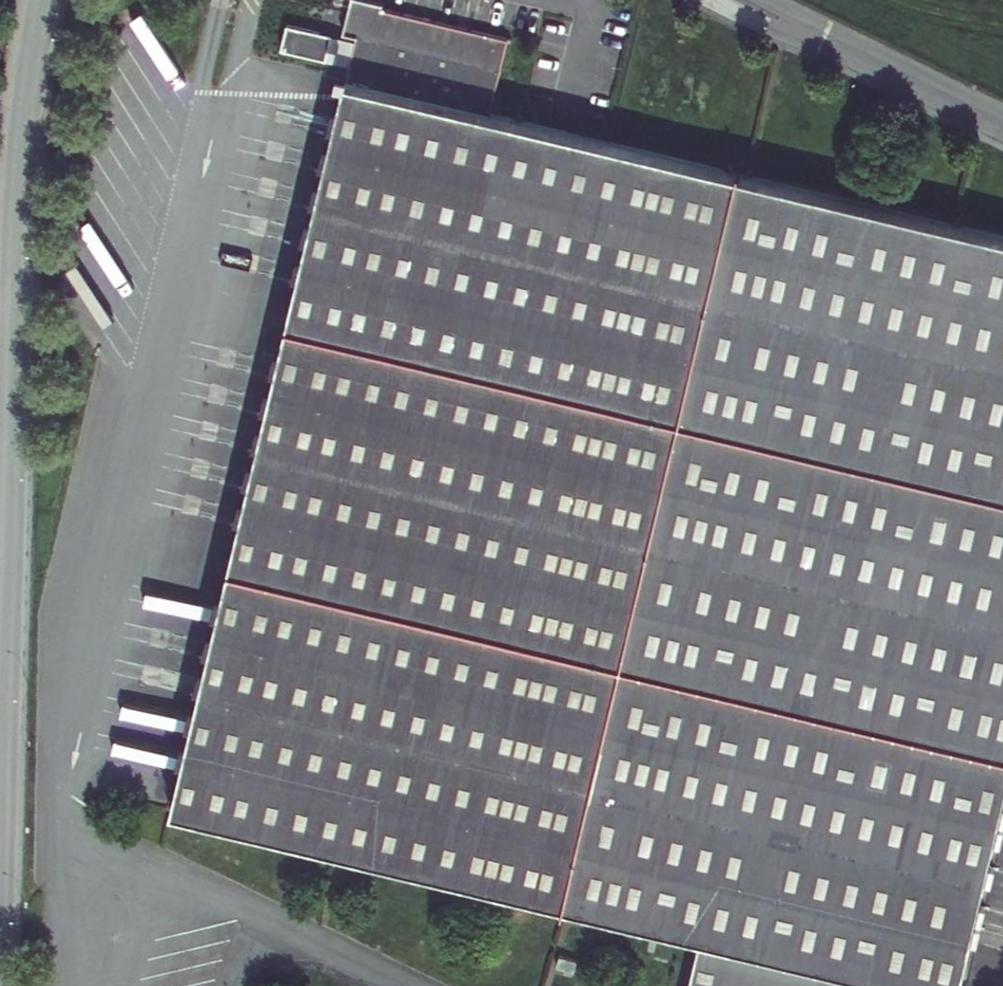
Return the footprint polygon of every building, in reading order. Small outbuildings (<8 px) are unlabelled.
[(1002,827),(1002,235),(612,141),(491,112),(508,38),(383,8),(385,2),(376,0),(351,0),(348,12),(343,32),(291,20),(285,44),(351,60),(173,812),(701,939),(690,985),(965,985),(1002,827)] [(584,961),(565,954),(562,965),(580,971),(584,961)]
